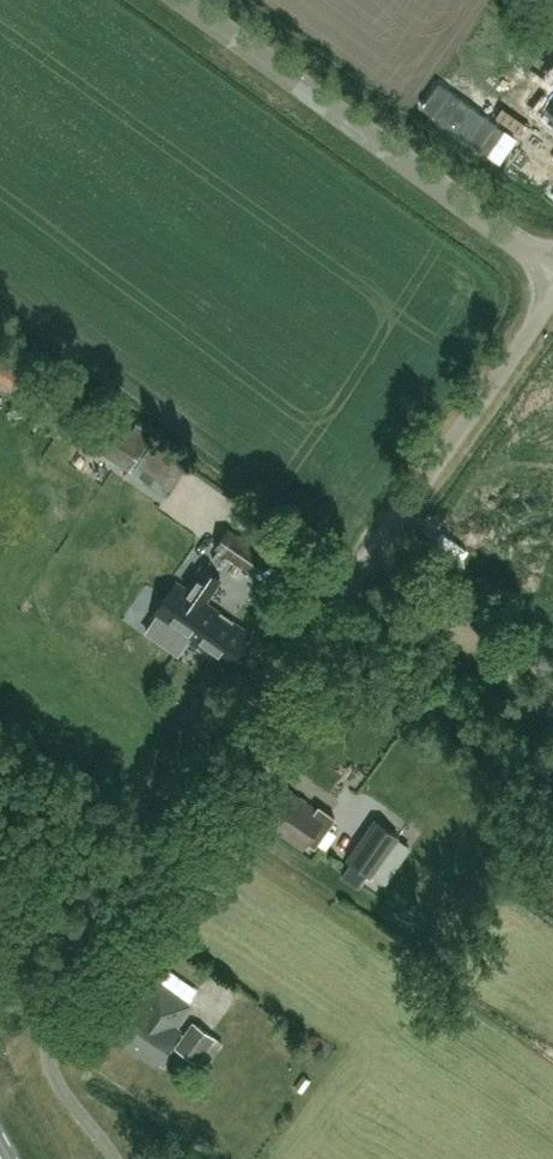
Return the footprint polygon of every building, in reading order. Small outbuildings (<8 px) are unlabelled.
[(544,108),(552,114),(552,95),(544,108)] [(117,461),(130,470),(153,435),(136,424),(129,434),(92,408),(75,432),(117,460),(117,461)] [(228,527),(215,546),(254,574),(268,554),(228,527)] [(250,632),(205,600),(220,578),(202,565),(186,588),(176,581),(154,613),(157,616),(147,631),(178,652),(188,638),(227,665),(250,632)] [(263,821),(302,849),(307,841),(314,846),(335,818),(323,810),(321,812),(287,788),(263,821)] [(398,835),(377,820),(349,859),(371,875),(398,835)] [(137,1000),(115,1031),(157,1061),(179,1030),(173,1026),(189,1004),(158,983),(149,995),(151,997),(144,1006),(137,1000)] [(197,1064),(216,1039),(194,1023),(176,1048),(197,1064)]
